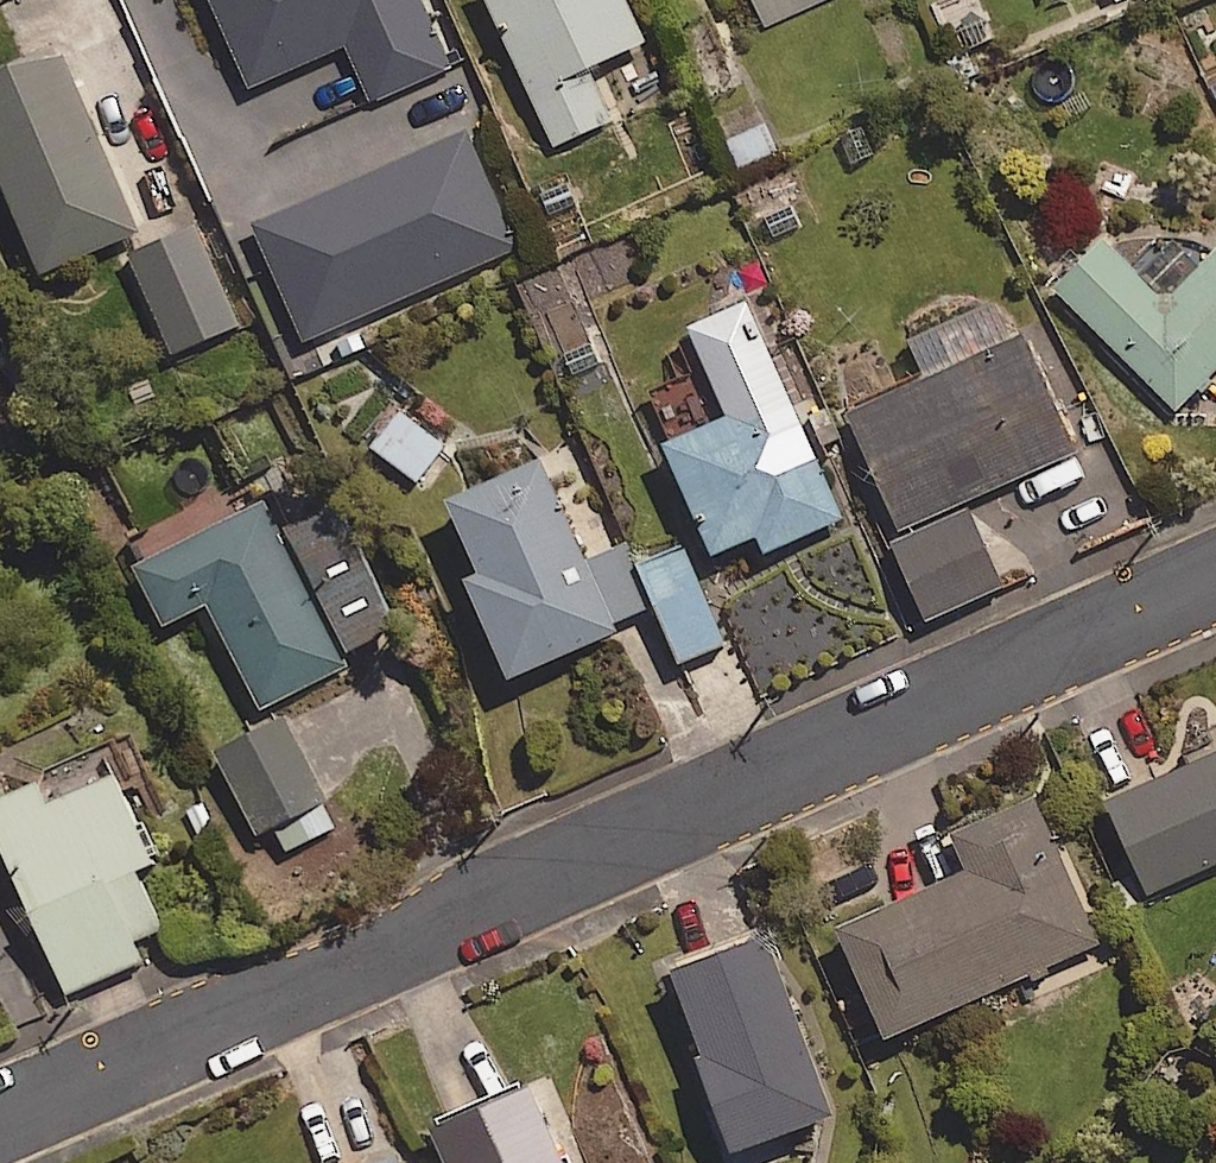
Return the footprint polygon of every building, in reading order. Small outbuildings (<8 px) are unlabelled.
[(421,0),(215,0),(249,84),(351,43),(373,99),(449,69),(421,0)] [(631,0),(494,0),(555,144),(612,120),(589,65),(648,40),(631,0)] [(765,25),(821,0),(754,0),(765,25)] [(63,49),(0,74),(0,160),(44,270),(137,233),(63,49)] [(517,246),(466,130),(258,222),(310,338),(517,246)] [(238,323),(195,225),(133,253),(176,351),(238,323)] [(1098,239),(1048,289),(1171,411),(1215,365),(1215,252),(1213,249),(1161,301),(1098,239)] [(846,517),(756,299),(695,324),(733,416),(671,441),(717,551),(760,533),(767,549),(846,517)] [(1078,450),(1027,335),(852,413),(906,534),(894,540),(929,619),(1004,585),(967,500),(1078,450)] [(447,447),(400,405),(368,442),(414,483),(447,447)] [(587,561),(542,458),(453,497),(483,567),(469,573),(514,675),(656,613),(625,544),(587,561)] [(348,664),(263,500),(139,565),(169,623),(211,601),(266,706),(348,664)] [(335,501),(290,522),(353,650),(397,629),(335,501)] [(723,645),(689,549),(643,566),(677,661),(723,645)] [(325,801),(287,719),(221,750),(259,832),(325,801)] [(114,749),(0,797),(0,830),(68,992),(145,960),(136,938),(165,926),(140,867),(161,858),(114,749)] [(1112,799),(1154,892),(1215,864),(1215,751),(1112,799)] [(1097,943),(1034,797),(956,830),(972,868),(843,925),(890,1033),(1097,943)] [(837,1116),(777,927),(679,958),(738,1147),(837,1116)] [(534,1080),(436,1121),(454,1162),(568,1162),(534,1080)] [(400,1154),(377,1162),(403,1162),(400,1154)]
